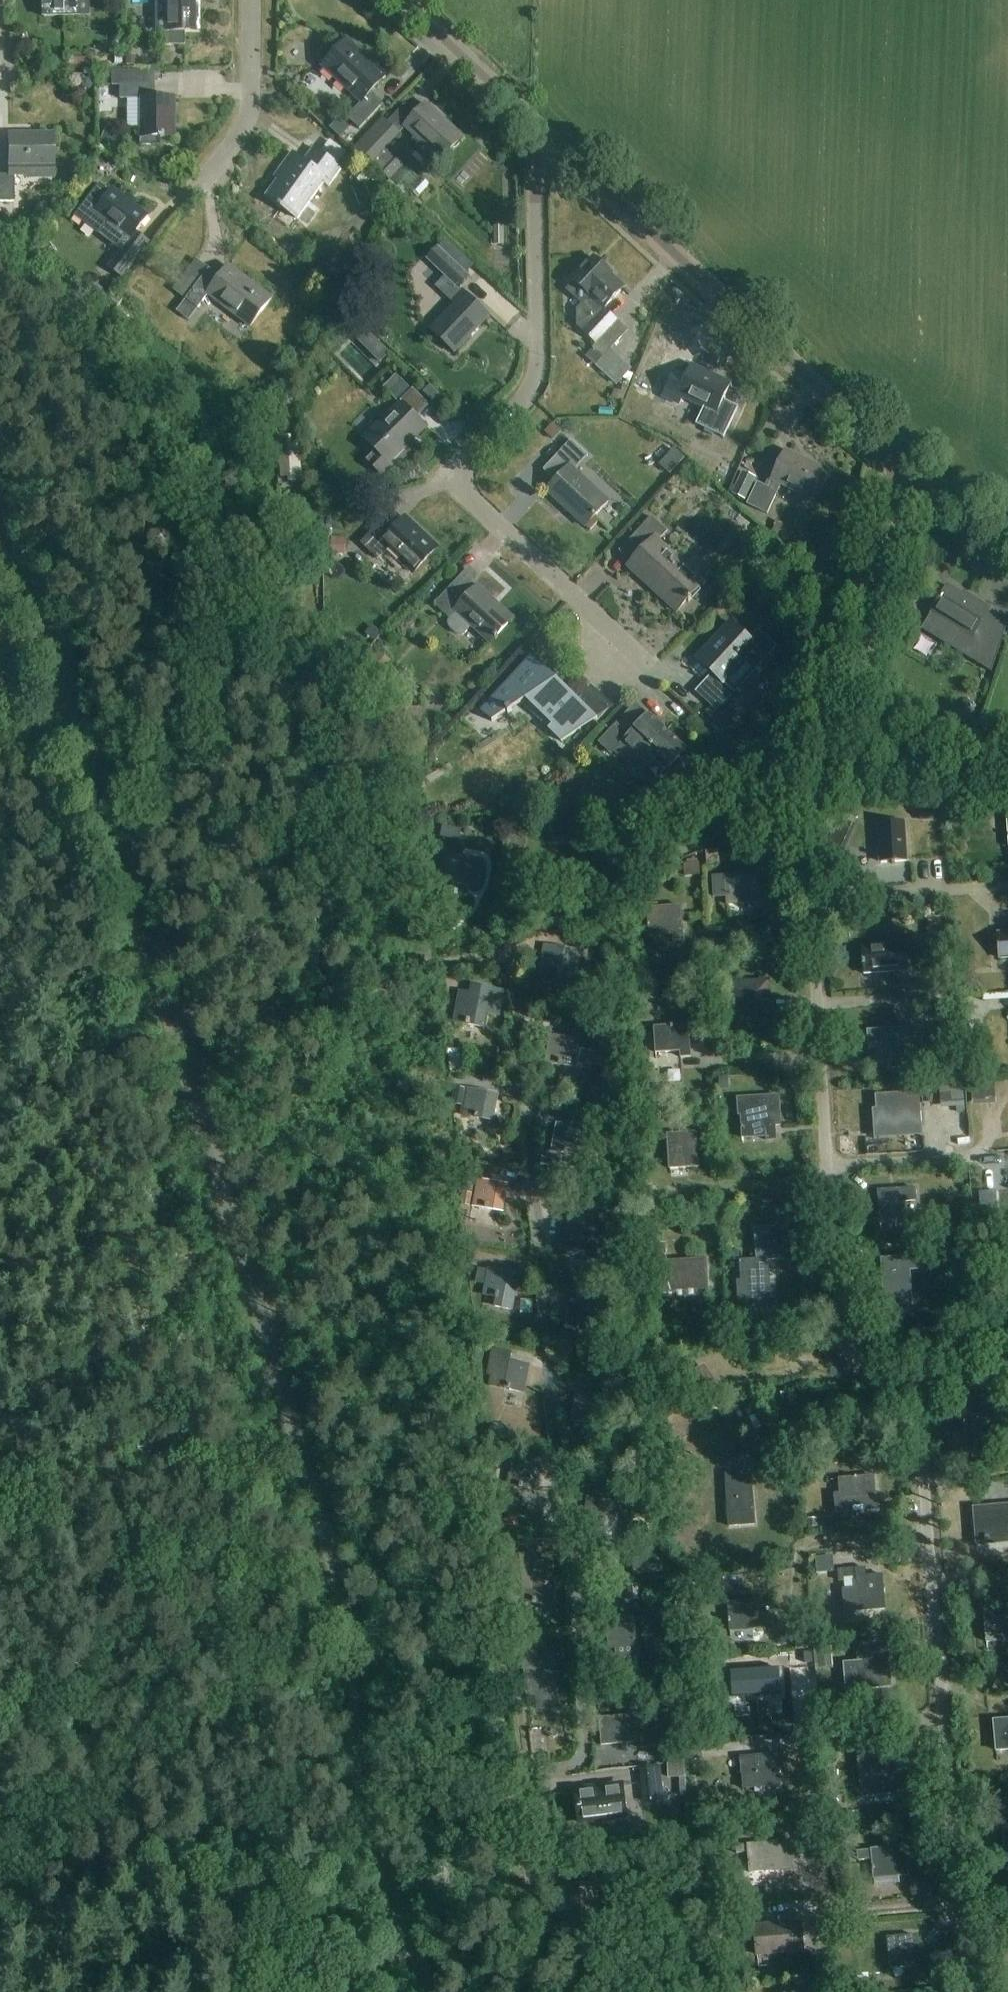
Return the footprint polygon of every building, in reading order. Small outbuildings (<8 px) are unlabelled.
[(90,0),(43,0),(43,17),(90,17),(90,0)] [(157,5),(156,5),(156,33),(165,32),(165,47),(185,47),(185,33),(199,33),(199,0),(157,0),(157,5)] [(385,76),(346,41),(322,66),(360,102),(346,117),(359,129),(382,103),(371,92),(385,76)] [(135,56),(125,57),(125,67),(135,67),(135,56)] [(98,60),(72,59),(71,66),(98,67),(98,60)] [(174,99),(156,99),(156,71),(112,71),(112,73),(101,73),(101,86),(110,85),(110,82),(112,82),(112,86),(120,86),(120,100),(141,100),(141,145),(160,145),(160,139),(174,139),(174,99)] [(82,84),(82,85),(82,86),(83,87),(83,88),(84,89),(84,90),(85,91),(86,91),(87,91),(89,92),(90,92),(91,91),(92,91),(93,90),(93,89),(94,88),(94,87),(95,86),(95,85),(95,84),(94,83),(94,82),(93,81),(92,80),(91,79),(90,79),(89,79),(87,79),(86,79),(85,80),(84,81),(83,82),(83,83),(82,84)] [(426,104),(416,115),(405,105),(389,123),(383,117),(354,148),(390,181),(404,165),(385,148),(404,128),(415,138),(410,143),(417,150),(418,154),(428,164),(431,164),(436,158),(441,162),(462,138),(426,104)] [(339,118),(330,128),(340,138),(350,128),(339,118)] [(121,133),(109,128),(104,141),(116,146),(121,133)] [(8,166),(8,176),(0,176),(0,202),(14,202),(14,177),(25,177),(25,179),(55,179),(55,166),(52,166),(52,135),(8,135),(8,166)] [(328,186),(340,168),(350,155),(326,138),(317,152),(314,149),(305,162),(292,154),(275,178),(278,181),(266,198),(280,208),(274,217),(290,228),(308,204),(315,209),(330,188),(328,186)] [(110,193),(99,185),(74,218),(99,236),(106,226),(127,242),(108,268),(123,279),(150,242),(137,232),(148,217),(112,190),(110,193)] [(6,210),(0,217),(0,226),(4,230),(14,218),(6,210)] [(46,262),(56,254),(45,241),(35,249),(46,262)] [(427,259),(460,291),(472,278),(458,265),(463,259),(445,242),(440,248),(439,247),(427,259)] [(624,288),(593,258),(572,280),(574,283),(567,290),(594,317),(581,330),(597,344),(592,349),(593,350),(586,358),(617,387),(632,370),(611,351),(628,332),(617,321),(615,323),(602,311),(624,288)] [(272,298),(229,266),(214,285),(203,277),(186,300),(198,309),(208,295),(251,327),(272,298)] [(450,309),(446,306),(441,302),(427,317),(435,325),(430,330),(454,353),(488,317),(461,291),(451,301),(454,304),(450,309)] [(105,305),(114,312),(124,299),(115,292),(105,305)] [(730,385),(691,366),(686,377),(675,372),(663,396),(679,404),(682,397),(717,413),(730,385)] [(389,464),(425,428),(413,415),(424,404),(400,380),(386,394),(398,405),(363,440),(376,453),(368,461),(384,477),(393,468),(389,464)] [(300,471),(299,471),(297,446),(289,446),(288,438),(274,439),(275,448),(278,448),(279,459),(277,459),(278,475),(276,475),(277,485),(281,485),(281,488),(301,487),(300,471)] [(589,455),(571,440),(543,471),(555,482),(546,492),(585,528),(608,502),(575,471),(589,455)] [(674,449),(659,465),(670,475),(684,458),(674,449)] [(829,473),(785,452),(771,481),(772,481),(768,488),(757,483),(747,505),(768,514),(781,486),(816,502),(829,473)] [(732,495),(746,502),(756,479),(742,472),(732,495)] [(379,526),(362,544),(378,560),(387,550),(400,561),(413,574),(437,548),(405,518),(389,535),(379,526)] [(628,567),(676,612),(703,584),(659,542),(667,533),(651,518),(619,552),(631,564),(628,567)] [(331,537),(331,554),(345,555),(346,538),(331,537)] [(477,584),(474,581),(479,575),(469,567),(434,605),(449,619),(448,622),(448,625),(450,629),(455,634),(459,635),(462,635),(465,633),(470,628),(491,647),(515,619),(477,584)] [(754,568),(748,575),(758,583),(764,576),(754,568)] [(931,615),(922,630),(949,647),(959,631),(971,639),(962,654),(976,663),(990,640),(976,632),(990,609),(974,600),(973,602),(948,587),(931,615)] [(705,683),(696,693),(703,699),(724,718),(734,708),(729,703),(737,694),(778,648),(758,630),(751,638),(732,621),(697,661),(713,674),(705,683)] [(531,660),(481,714),(493,725),(508,716),(509,718),(513,715),(512,713),(526,704),(553,729),(549,733),(562,745),(581,732),(581,731),(579,732),(576,729),(587,717),(554,686),(558,685),(531,660)] [(635,706),(606,737),(599,745),(611,757),(615,751),(628,763),(633,757),(647,770),(655,761),(665,770),(669,766),(670,767),(686,749),(648,714),(646,716),(635,706)] [(963,714),(947,712),(945,725),(962,727),(963,714)] [(932,808),(919,808),(920,822),(933,821),(932,808)] [(887,823),(878,824),(880,854),(881,862),(906,861),(906,853),(904,830),(904,822),(887,823)] [(442,826),(440,836),(459,840),(461,830),(442,826)] [(840,863),(846,850),(829,841),(823,854),(840,863)] [(706,851),(707,865),(720,864),(719,850),(706,851)] [(485,861),(442,853),(437,881),(480,888),(485,861)] [(684,877),(701,876),(700,863),(683,864),(684,877)] [(762,903),(760,873),(712,876),(714,898),(725,898),(726,906),(762,903)] [(682,933),(681,906),(648,908),(650,936),(682,933)] [(926,941),(943,941),(943,929),(941,929),(942,917),(928,917),(928,929),(926,929),(926,941)] [(997,933),(999,958),(1007,958),(1007,932),(997,933)] [(906,943),(862,946),(864,973),(897,971),(908,970),(907,953),(906,943)] [(576,951),(544,945),(539,972),(571,978),(573,965),(580,966),(582,954),(575,952),(576,951)] [(640,1000),(654,999),(652,980),(638,982),(640,1000)] [(730,1006),(728,1006),(727,1006),(728,1016),(731,1015),(731,1019),(772,1017),(770,981),(729,984),(730,1006)] [(454,1023),(485,1029),(488,1015),(500,1017),(505,990),(472,984),(470,992),(460,991),(454,1023)] [(969,1001),(987,997),(985,988),(967,992),(969,1001)] [(691,1057),(689,1025),(654,1027),(655,1052),(680,1051),(680,1057),(691,1057)] [(598,1034),(596,1034),(597,1032),(576,1028),(574,1040),(552,1035),(546,1062),(576,1068),(581,1043),(584,1043),(582,1051),(600,1054),(598,1034)] [(920,1028),(868,1030),(868,1031),(869,1058),(902,1056),(903,1059),(921,1058),(920,1028)] [(542,1066),(548,1045),(530,1039),(524,1061),(542,1066)] [(449,1066),(461,1066),(461,1048),(449,1049),(449,1066)] [(729,1076),(720,1076),(721,1089),(730,1088),(729,1076)] [(467,1088),(467,1089),(454,1087),(451,1105),(463,1107),(462,1114),(492,1120),(497,1094),(467,1088)] [(592,1089),(591,1103),(600,1105),(602,1090),(592,1089)] [(776,1140),(776,1126),(781,1126),(779,1096),(738,1098),(739,1115),(741,1115),(742,1138),(767,1137),(767,1140),(776,1140)] [(874,1129),(908,1127),(907,1108),(919,1107),(919,1097),(891,1099),(891,1108),(873,1110),(874,1129)] [(678,1106),(678,1119),(691,1118),(691,1106),(678,1106)] [(558,1123),(552,1150),(582,1156),(587,1130),(558,1123)] [(698,1167),(696,1133),(667,1135),(669,1169),(698,1167)] [(475,1177),(477,1165),(466,1163),(464,1175),(475,1177)] [(472,1206),(502,1212),(508,1185),(477,1179),(472,1206)] [(916,1200),(915,1188),(878,1191),(880,1221),(906,1219),(904,1201),(916,1200)] [(470,1206),(473,1193),(464,1191),(461,1204),(470,1206)] [(996,1191),(979,1193),(979,1205),(997,1203),(996,1191)] [(601,1256),(608,1216),(595,1214),(594,1219),(564,1213),(559,1239),(569,1242),(568,1250),(601,1256)] [(781,1228),(754,1230),(756,1260),(756,1261),(767,1260),(767,1261),(783,1260),(781,1228)] [(671,1257),(670,1244),(660,1245),(661,1258),(671,1257)] [(739,1249),(729,1249),(729,1260),(740,1259),(739,1249)] [(915,1257),(879,1260),(882,1304),(911,1302),(909,1270),(916,1270),(915,1257)] [(742,1280),(736,1280),(737,1301),(738,1309),(740,1309),(755,1308),(755,1297),(767,1296),(767,1292),(769,1292),(767,1261),(767,1260),(756,1261),(756,1260),(740,1261),(742,1280)] [(706,1288),(704,1261),(661,1264),(663,1291),(706,1288)] [(511,1309),(519,1274),(489,1268),(488,1270),(479,1268),(477,1282),(485,1284),(483,1294),(497,1297),(495,1306),(511,1309)] [(616,1280),(599,1277),(597,1288),(615,1291),(616,1280)] [(570,1301),(565,1327),(595,1333),(598,1320),(604,1321),(607,1310),(600,1309),(601,1307),(570,1301)] [(524,1393),(530,1366),(511,1362),(513,1353),(493,1349),(490,1362),(488,1374),(496,1376),(494,1387),(524,1393)] [(603,1398),(577,1394),(572,1421),(603,1426),(607,1403),(618,1405),(621,1389),(605,1386),(603,1398)] [(788,1394),(775,1394),(776,1407),(789,1407),(788,1394)] [(510,1441),(510,1425),(492,1424),(492,1440),(510,1441)] [(798,1437),(798,1450),(808,1450),(808,1436),(798,1437)] [(508,1486),(538,1491),(542,1464),(512,1460),(508,1486)] [(576,1469),(575,1477),(585,1479),(586,1471),(576,1469)] [(751,1472),(726,1474),(727,1482),(730,1526),(755,1524),(753,1489),(751,1472)] [(874,1476),(839,1479),(841,1494),(835,1494),(837,1512),(852,1511),(852,1506),(866,1505),(867,1510),(877,1509),(874,1476)] [(614,1529),(619,1503),(589,1498),(584,1524),(614,1529)] [(660,1501),(644,1502),(644,1511),(661,1511),(660,1501)] [(973,1507),(976,1545),(978,1545),(977,1540),(985,1539),(985,1541),(990,1541),(990,1539),(1000,1538),(1001,1543),(1007,1542),(1007,1504),(973,1507)] [(507,1536),(521,1530),(515,1516),(501,1521),(507,1536)] [(806,1517),(806,1529),(817,1529),(817,1527),(819,1527),(820,1518),(806,1517)] [(556,1580),(535,1576),(532,1554),(507,1557),(512,1594),(522,1592),(521,1600),(551,1606),(556,1580)] [(865,1568),(856,1568),(839,1570),(840,1580),(845,1580),(845,1589),(843,1589),(845,1612),(859,1610),(860,1611),(886,1609),(882,1574),(866,1576),(865,1568)] [(719,1580),(706,1580),(707,1593),(720,1592),(719,1580)] [(639,1586),(628,1586),(629,1600),(640,1600),(639,1586)] [(763,1628),(761,1600),(716,1603),(716,1612),(729,1611),(730,1630),(763,1628)] [(984,1611),(987,1642),(1007,1640),(1007,1617),(994,1618),(993,1611),(984,1611)] [(635,1617),(618,1618),(618,1627),(607,1628),(609,1648),(616,1648),(617,1659),(637,1657),(635,1617)] [(810,1625),(810,1633),(831,1633),(831,1623),(825,1623),(825,1619),(812,1619),(812,1625),(810,1625)] [(549,1651),(523,1654),(528,1696),(537,1695),(539,1709),(560,1706),(552,1666),(551,1666),(549,1651)] [(873,1654),(873,1659),(843,1662),(845,1691),(893,1687),(890,1653),(873,1654)] [(732,1696),(781,1693),(781,1692),(780,1692),(778,1670),(780,1670),(780,1669),(759,1670),(759,1668),(751,1669),(751,1671),(730,1672),(731,1674),(732,1674),(733,1695),(732,1695),(732,1696)] [(654,1713),(599,1717),(601,1745),(641,1742),(641,1748),(657,1747),(654,1713)] [(994,1720),(996,1750),(1007,1750),(1007,1719),(994,1720)] [(740,1758),(743,1790),(782,1787),(779,1754),(740,1758)] [(900,1784),(897,1754),(858,1757),(861,1788),(900,1784)] [(668,1778),(685,1777),(684,1762),(667,1762),(668,1778)] [(622,1786),(574,1792),(578,1823),(626,1818),(622,1786)] [(846,1809),(830,1810),(831,1822),(847,1821),(846,1809)] [(781,1841),(734,1845),(735,1854),(747,1853),(748,1872),(783,1870),(793,1869),(791,1841),(781,1841)] [(908,1875),(905,1847),(858,1851),(858,1861),(872,1860),(873,1878),(908,1875)] [(571,1922),(596,1919),(591,1886),(606,1884),(603,1867),(579,1871),(582,1887),(567,1889),(571,1922)] [(801,1922),(754,1926),(756,1954),(803,1950),(801,1922)] [(913,1935),(887,1937),(890,1968),(916,1966),(913,1935)] [(830,1953),(810,1955),(811,1964),(831,1962),(830,1953)] [(836,1983),(827,1983),(828,1991),(836,1991),(836,1983)]
